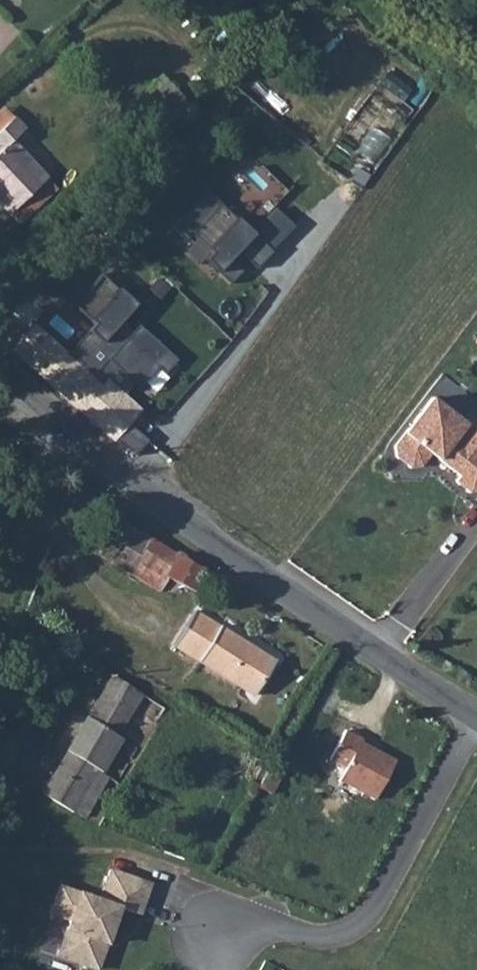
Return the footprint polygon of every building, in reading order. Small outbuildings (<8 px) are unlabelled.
[(156,78),(118,113),(139,134),(176,98),(156,78)] [(4,217),(42,184),(8,147),(23,133),(12,122),(0,133),(0,213),(4,217)] [(24,336),(11,350),(57,390),(111,438),(138,408),(107,379),(104,384),(62,347),(72,334),(40,306),(28,319),(24,315),(14,327),(24,336)] [(395,446),(396,456),(411,468),(421,466),(431,453),(460,476),(456,481),(471,492),(476,492),(476,421),(471,416),(465,423),(431,398),(395,446)] [(118,520),(108,538),(101,552),(99,555),(160,591),(167,578),(205,596),(216,576),(177,554),(150,538),(118,520)] [(91,547),(101,552),(108,538),(99,533),(91,547)] [(252,694),(274,660),(193,611),(172,645),(252,694)] [(111,676),(86,717),(118,736),(142,694),(111,676)] [(102,772),(122,738),(118,736),(86,717),(66,751),(102,772)] [(362,739),(345,730),(329,759),(345,767),(339,780),(375,800),(396,761),(361,742),(362,739)] [(86,817),(109,776),(102,772),(66,751),(42,793),(74,810),(86,817)] [(286,765),(273,757),(258,786),(271,794),(286,765)] [(100,825),(123,784),(109,776),(86,817),(100,825)] [(152,880),(112,867),(102,898),(61,884),(52,912),(71,918),(59,954),(99,967),(121,905),(141,912),(152,880)]
